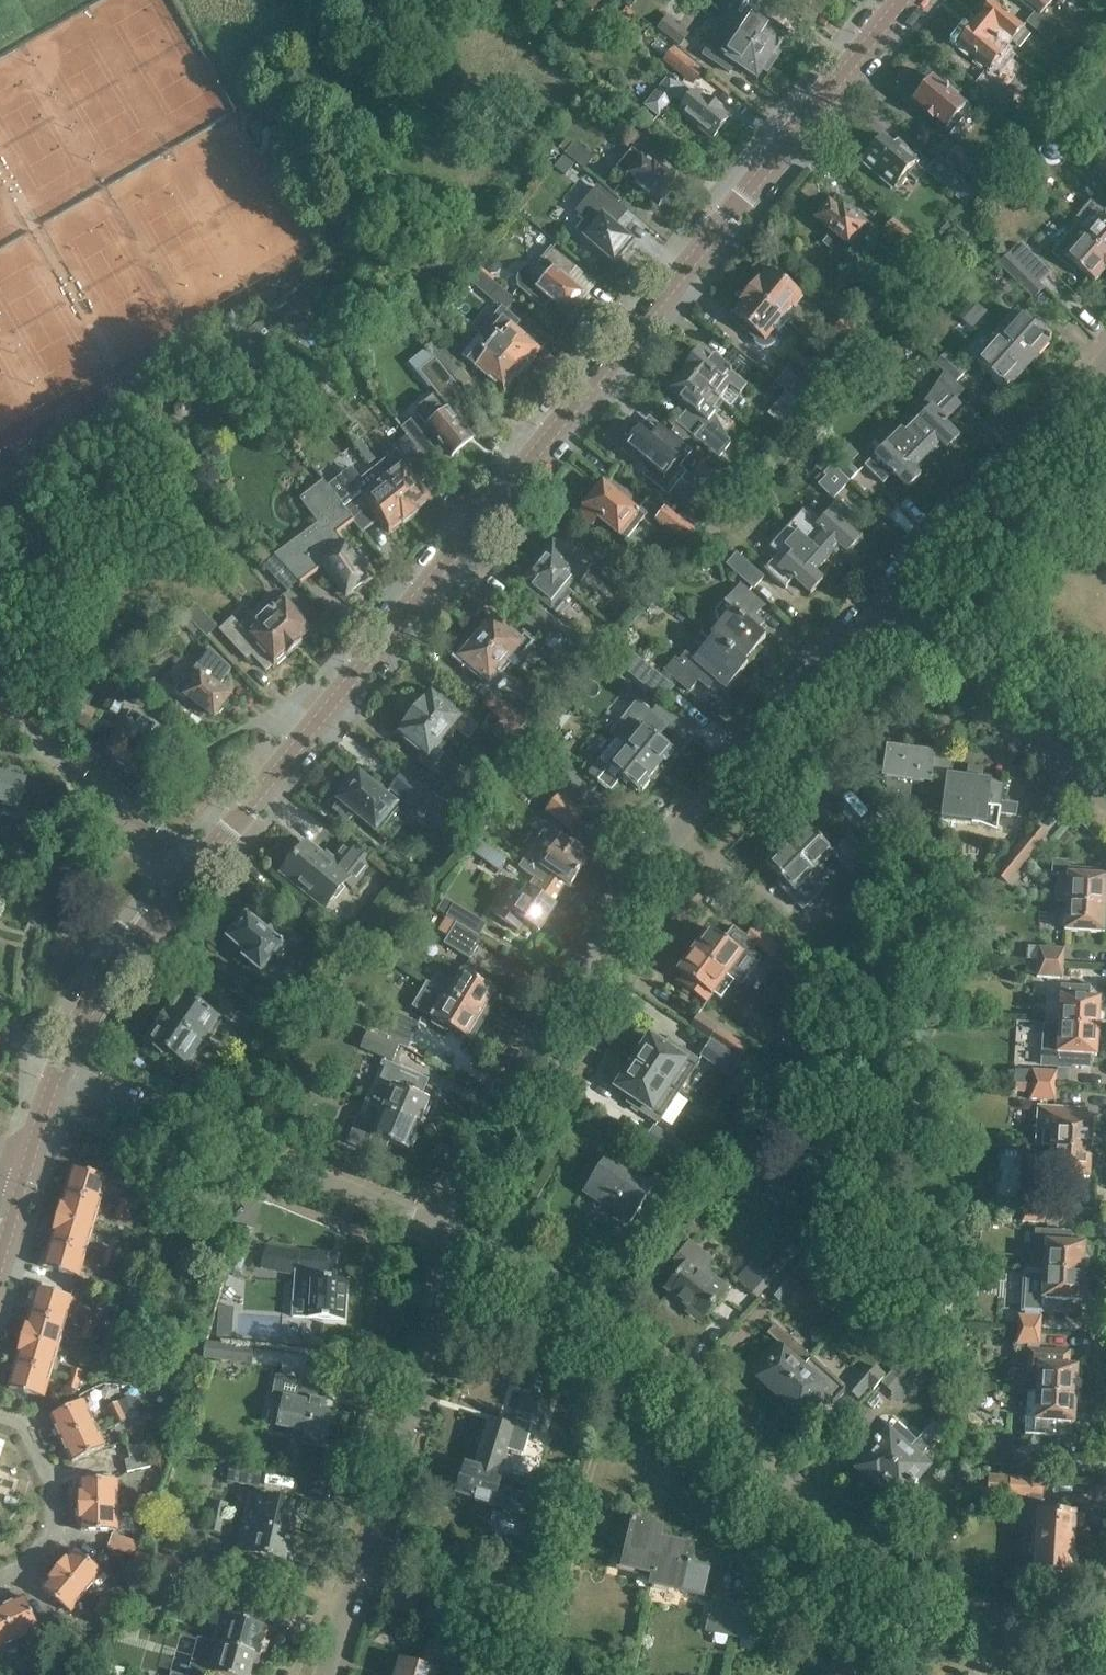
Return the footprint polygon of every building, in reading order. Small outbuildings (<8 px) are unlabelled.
[(592,10),(599,0),(579,0),(592,10)] [(723,25),(774,59),(782,47),(779,45),(786,35),(751,12),(758,0),(740,0),(723,25)] [(1040,14),(1052,0),(1024,0),(1040,14)] [(976,21),(973,21),(1006,49),(1006,48),(1011,42),(1018,48),(1029,35),(1022,29),(1023,28),(1022,27),(1021,28),(1008,17),(1009,16),(1006,14),(1005,15),(992,4),(993,3),(992,2),(976,21)] [(1060,33),(1035,12),(1026,23),(1052,44),(1060,33)] [(1089,56),(1092,58),(1105,40),(1105,30),(1096,42),(1062,15),(1053,26),(1089,56)] [(689,35),(668,18),(666,17),(656,29),(679,47),(689,35)] [(1013,54),(1006,48),(1006,49),(973,21),(973,25),(956,46),(967,56),(971,52),(973,54),(972,55),(975,57),(976,56),(989,67),(988,68),(989,69),(990,68),(997,73),(1013,54)] [(774,59),(723,25),(703,54),(729,72),(734,64),(756,79),(763,69),(766,71),(774,59)] [(696,67),(674,49),(665,60),(687,78),(696,67)] [(1009,93),(984,73),(976,84),(1005,107),(1011,99),(1007,96),(1009,93)] [(674,97),(684,105),(679,111),(712,138),(728,118),(720,111),(721,110),(706,99),(696,91),(692,95),(676,82),(677,81),(672,76),(671,78),(669,76),(645,105),(658,116),(674,97)] [(965,105),(933,78),(932,80),(927,81),(921,87),(922,92),(912,103),(950,134),(959,123),(954,119),(965,105)] [(892,146),(882,138),(860,163),(878,178),(890,189),(896,182),(897,184),(906,173),(916,181),(931,165),(961,190),(969,181),(937,155),(929,164),(920,156),(918,157),(898,140),(892,146)] [(593,157),(574,142),(564,154),(584,169),(593,157)] [(975,163),(956,147),(946,159),(965,175),(975,163)] [(642,158),(632,150),(616,169),(626,177),(625,178),(659,206),(676,185),(669,179),(670,177),(653,163),(652,165),(643,157),(642,158)] [(554,167),(565,176),(574,165),(562,156),(554,167)] [(1093,171),(1105,184),(1105,167),(1101,162),(1093,171)] [(576,212),(585,219),(576,230),(584,237),(583,237),(614,264),(617,261),(621,260),(624,257),(624,253),(626,250),(625,250),(632,241),(613,225),(625,212),(596,188),(576,212)] [(846,207),(835,198),(830,204),(828,203),(826,206),(823,208),(819,213),(818,216),(816,219),(832,232),(823,243),(839,256),(848,245),(855,251),(871,232),(844,210),(846,207)] [(1076,230),(1082,236),(1105,255),(1105,213),(1104,212),(1101,216),(1100,215),(1095,222),(1088,216),(1076,230)] [(892,219),(881,233),(905,254),(917,240),(892,219)] [(1061,261),(1075,272),(1078,269),(1081,271),(1095,282),(1105,269),(1105,270),(1105,255),(1082,236),(1076,230),(1074,228),(1052,254),(1061,261)] [(543,308),(549,300),(552,302),(552,301),(568,315),(571,312),(572,314),(579,306),(577,305),(578,304),(580,304),(587,296),(565,279),(575,267),(551,246),(534,266),(533,266),(533,267),(527,267),(522,270),(518,274),(517,279),(517,285),(517,286),(543,308)] [(1010,256),(1018,263),(1041,284),(1050,274),(1020,246),(1010,256)] [(997,264),(1014,280),(1035,298),(1044,288),(1006,254),(997,264)] [(757,279),(748,290),(783,319),(801,298),(779,280),(783,276),(774,268),(770,273),(767,271),(759,281),(757,279)] [(488,297),(497,287),(480,272),(471,282),(488,297)] [(775,338),(775,336),(786,322),(783,319),(748,290),(739,301),(741,303),(732,313),(735,316),(732,320),(754,338),(754,340),(755,342),(756,343),(757,345),(758,346),(760,347),(761,348),(763,348),(765,348),(767,348),(768,348),(770,347),(772,346),(773,344),(774,343),(775,341),(775,339),(775,338)] [(977,305),(970,313),(981,322),(987,314),(977,305)] [(501,307),(477,335),(522,373),(529,364),(528,363),(530,361),(533,360),(536,357),(536,354),(539,350),(524,338),(525,337),(514,328),(519,323),(501,307)] [(997,336),(1028,364),(1048,341),(1049,342),(1051,340),(1048,337),(1051,333),(1040,323),(1036,327),(1019,312),(997,336)] [(974,329),(981,322),(970,313),(964,320),(974,329)] [(266,317),(250,330),(264,349),(281,336),(266,317)] [(832,329),(851,345),(854,347),(864,335),(842,318),(832,329)] [(515,381),(522,373),(477,335),(460,356),(474,367),(474,368),(489,380),(504,392),(507,389),(510,388),(513,384),(513,381),(514,380),(515,381)] [(1008,387),(1028,364),(997,336),(976,361),(1007,389),(1009,387),(1008,387)] [(182,362),(195,353),(191,346),(186,349),(182,344),(176,349),(179,354),(177,355),(182,362)] [(446,351),(437,358),(452,376),(461,368),(446,351)] [(701,351),(685,371),(720,399),(719,400),(729,407),(738,396),(739,396),(746,387),(701,351)] [(965,372),(946,353),(936,362),(956,382),(965,372)] [(711,410),(719,400),(720,399),(685,371),(669,391),(706,421),(693,437),(695,439),(718,458),(730,443),(714,414),(714,413),(711,410)] [(964,391),(946,373),(942,380),(938,386),(934,393),(929,399),(924,405),(919,411),(914,417),(917,420),(904,433),(927,456),(940,443),(946,450),(959,437),(945,423),(946,422),(945,420),(960,405),(955,399),(964,391)] [(781,389),(785,392),(802,407),(812,395),(791,377),(781,389)] [(786,428),(794,418),(802,407),(785,392),(768,413),(786,428)] [(443,403),(422,420),(451,456),(472,439),(443,403)] [(693,437),(688,433),(676,424),(673,428),(671,431),(682,440),(695,439),(693,437)] [(651,437),(640,429),(625,448),(651,469),(646,474),(668,492),(684,474),(677,468),(689,453),(671,438),(666,445),(653,434),(651,437)] [(914,469),(927,456),(904,433),(900,429),(864,465),(883,483),(891,475),(893,476),(894,475),(908,488),(920,476),(914,469)] [(374,471),(411,517),(418,512),(417,510),(430,500),(418,485),(435,471),(407,436),(395,445),(394,456),(374,471)] [(365,438),(356,445),(370,464),(379,458),(365,438)] [(430,445),(420,453),(431,467),(442,458),(430,445)] [(743,460),(734,472),(743,479),(752,468),(743,460)] [(848,463),(839,472),(849,481),(857,472),(848,463)] [(849,481),(839,472),(831,464),(823,473),(822,472),(815,479),(819,483),(817,485),(832,499),(849,481)] [(403,523),(411,517),(374,471),(337,499),(352,519),(361,532),(378,518),(389,532),(402,522),(403,523)] [(352,519),(337,499),(323,481),(299,498),(323,530),(301,546),(297,539),(275,555),(298,581),(300,580),(299,580),(307,574),(308,575),(324,563),(346,595),(368,579),(362,571),(363,570),(352,554),(350,555),(334,533),(352,519)] [(636,512),(602,484),(595,493),(591,493),(585,499),(586,504),(580,511),(594,523),(598,518),(618,534),(619,533),(626,539),(647,513),(640,507),(636,512)] [(843,524),(844,522),(851,514),(837,501),(817,523),(803,511),(804,511),(803,510),(789,525),(826,559),(839,545),(847,553),(859,539),(844,526),(844,525),(843,524)] [(695,532),(664,507),(656,517),(693,546),(697,541),(691,536),(695,532)] [(814,572),(826,559),(789,525),(769,547),(770,547),(771,547),(778,554),(765,568),(764,568),(763,569),(785,588),(786,587),(793,579),(795,580),(795,579),(810,593),(822,580),(814,572)] [(537,562),(535,564),(567,589),(575,578),(580,582),(587,573),(553,545),(548,551),(547,550),(544,553),(540,553),(536,558),(537,562)] [(734,554),(725,563),(753,587),(761,578),(734,554)] [(298,582),(274,556),(264,566),(287,592),(288,591),(287,590),(296,582),(297,583),(298,582)] [(558,600),(566,590),(567,589),(535,564),(534,566),(530,566),(526,571),(526,575),(524,578),(525,579),(520,585),(559,616),(565,608),(562,605),(563,603),(558,600)] [(627,579),(609,566),(602,575),(620,589),(627,579)] [(714,636),(747,666),(760,650),(759,645),(765,638),(757,631),(764,623),(755,616),(765,605),(740,583),(715,611),(720,623),(710,634),(713,637),(714,636)] [(244,594),(235,585),(229,591),(238,600),(244,594)] [(272,607),(263,615),(294,649),(302,642),(300,641),(303,639),(306,638),(309,635),(310,632),(312,629),(285,600),(275,610),(272,607)] [(216,627),(195,605),(185,615),(206,636),(216,627)] [(564,629),(536,606),(527,616),(556,639),(564,629)] [(294,649),(263,615),(258,610),(240,627),(232,619),(220,630),(247,659),(252,654),(266,670),(272,664),(274,665),(276,663),(279,663),(283,659),(284,656),(286,654),(287,655),(294,649)] [(478,636),(476,638),(505,663),(506,662),(514,652),(521,658),(529,649),(493,619),(488,625),(487,625),(485,627),(481,627),(477,632),(478,636)] [(725,690),(747,666),(714,636),(713,637),(705,647),(692,644),(678,661),(674,658),(665,669),(689,691),(699,680),(708,689),(715,681),(725,690)] [(513,668),(506,662),(505,663),(476,638),(474,641),(472,638),(464,647),(467,649),(465,652),(460,659),(496,688),(513,668)] [(549,659),(573,676),(584,662),(560,645),(549,659)] [(193,669),(188,676),(187,675),(175,691),(185,698),(186,696),(214,717),(216,714),(219,713),(222,709),(222,705),(230,696),(218,687),(230,670),(209,649),(194,670),(193,669)] [(630,651),(618,665),(663,703),(675,689),(630,651)] [(626,679),(615,693),(626,702),(637,687),(626,679)] [(121,686),(106,709),(118,717),(133,693),(121,686)] [(424,698),(413,712),(449,741),(457,730),(467,738),(475,729),(449,707),(450,705),(440,698),(439,699),(431,692),(425,699),(424,698)] [(482,704),(501,719),(521,736),(531,724),(492,692),(482,704)] [(94,713),(72,701),(64,714),(86,727),(94,713)] [(131,710),(126,719),(119,729),(120,730),(106,752),(117,759),(118,762),(122,765),(125,765),(128,767),(155,726),(131,710)] [(449,741),(413,712),(402,725),(403,726),(398,733),(406,740),(404,742),(414,749),(415,748),(424,755),(419,761),(430,770),(443,755),(440,752),(449,741)] [(521,736),(501,719),(490,732),(510,749),(521,736)] [(642,724),(624,745),(655,770),(673,749),(656,735),(660,731),(645,720),(642,724)] [(948,775),(952,744),(936,742),(934,753),(921,751),(922,745),(910,744),(909,749),(886,746),(883,774),(931,780),(946,782),(947,782),(948,775)] [(655,770),(624,745),(607,766),(607,767),(596,780),(610,792),(621,778),(638,792),(640,789),(642,791),(649,782),(647,780),(655,770)] [(18,808),(26,781),(21,779),(23,773),(8,769),(6,775),(0,773),(0,803),(18,808)] [(391,789),(442,831),(457,812),(409,773),(409,774),(405,771),(391,789)] [(576,805),(585,795),(590,789),(569,773),(556,789),(576,805)] [(991,781),(948,775),(947,782),(946,782),(941,819),(979,824),(979,825),(997,832),(1000,815),(999,815),(1000,813),(1017,815),(1018,805),(1001,802),(1004,783),(991,781)] [(369,785),(359,777),(351,787),(347,788),(343,793),(343,797),(333,810),(347,821),(355,811),(375,828),(386,814),(388,816),(396,807),(384,798),(386,795),(371,783),(369,785)] [(586,815),(560,794),(546,811),(572,832),(586,815)] [(872,814),(862,823),(881,842),(890,832),(872,814)] [(795,835),(786,844),(814,872),(834,853),(833,853),(837,849),(824,836),(821,840),(806,825),(803,827),(801,825),(793,834),(795,835)] [(1033,826),(1014,850),(1025,859),(1045,836),(1033,826)] [(477,844),(479,841),(472,836),(467,843),(470,845),(477,844)] [(560,838),(541,867),(533,878),(538,881),(538,880),(560,895),(567,885),(569,886),(586,861),(585,861),(588,856),(582,852),(585,847),(572,839),(569,844),(560,838)] [(373,862),(345,839),(326,863),(305,845),(283,871),(326,906),(344,883),(351,889),(373,862)] [(769,861),(766,864),(781,879),(777,883),(789,896),(802,908),(826,885),(814,872),(786,844),(777,853),(775,851),(767,859),(769,861)] [(1066,903),(1105,905),(1105,901),(1105,876),(1099,876),(1099,870),(1069,868),(1070,862),(1054,861),(1054,874),(1057,875),(1055,902),(1066,903)] [(553,905),(560,895),(538,880),(538,881),(531,890),(515,879),(493,913),(518,930),(524,921),(538,931),(555,906),(553,905)] [(1104,933),(1105,905),(1066,903),(1066,915),(1061,916),(1060,924),(1065,927),(1065,931),(1104,933)] [(445,917),(446,917),(471,933),(479,921),(452,905),(445,917)] [(255,922),(247,915),(238,925),(237,924),(233,924),(227,931),(228,934),(229,936),(228,938),(246,954),(244,957),(260,971),(273,955),(276,958),(294,936),(265,911),(255,922)] [(481,939),(471,933),(446,917),(438,931),(447,936),(443,943),(469,959),(481,939)] [(708,928),(692,949),(727,975),(732,978),(738,970),(746,971),(753,960),(750,953),(740,946),(738,950),(708,928)] [(787,954),(762,934),(754,944),(772,959),(773,957),(780,962),(787,954)] [(1039,947),(1038,962),(1064,964),(1065,949),(1039,947)] [(712,996),(727,975),(692,949),(677,970),(682,974),(677,981),(707,1003),(712,996)] [(1064,964),(1038,962),(1032,962),(1032,972),(1037,972),(1037,977),(1063,979),(1064,964)] [(431,985),(481,1015),(486,1005),(491,1007),(497,997),(493,993),(495,991),(492,990),(494,985),(486,980),(482,984),(477,980),(480,976),(464,966),(461,971),(453,984),(437,975),(431,985)] [(427,983),(413,1006),(430,1017),(433,1018),(430,1023),(446,1032),(449,1028),(466,1038),(468,1036),(472,1038),(478,1028),(475,1024),(481,1015),(431,985),(427,983)] [(1061,986),(1059,1024),(1059,1025),(1098,1027),(1099,1024),(1103,1022),(1104,1014),(1099,1011),(1100,999),(1084,998),(1085,987),(1061,986)] [(166,1014),(165,1016),(201,1041),(201,1040),(209,1028),(214,1032),(222,1021),(220,1019),(222,1016),(224,1017),(233,1004),(222,997),(213,1010),(214,1010),(212,1014),(181,993),(173,1003),(170,1004),(165,1011),(166,1014)] [(251,1001),(243,1012),(263,1026),(271,1015),(251,1001)] [(717,1027),(698,1014),(690,1025),(721,1045),(728,1035),(716,1027),(717,1027)] [(206,1044),(201,1040),(201,1041),(165,1016),(164,1015),(157,1025),(158,1026),(157,1027),(154,1028),(149,1035),(150,1038),(146,1044),(160,1054),(163,1050),(185,1065),(193,1052),(199,1055),(206,1044)] [(409,1044),(414,1032),(418,1023),(403,1017),(399,1026),(390,1022),(385,1034),(409,1044)] [(1018,1036),(1028,1036),(1028,1024),(1018,1023),(1018,1036)] [(1059,1025),(1059,1024),(1046,1024),(1043,1066),(1070,1067),(1070,1065),(1085,1066),(1089,1063),(1089,1055),(1097,1056),(1098,1027),(1059,1025)] [(638,1053),(633,1061),(679,1091),(699,1060),(668,1040),(664,1045),(650,1036),(648,1038),(642,1039),(637,1048),(638,1053)] [(408,1048),(384,1038),(379,1050),(403,1060),(408,1048)] [(711,1041),(701,1055),(730,1075),(740,1060),(711,1041)] [(658,1123),(679,1091),(633,1061),(627,1070),(622,1071),(616,1079),(617,1085),(616,1087),(631,1097),(627,1102),(658,1123)] [(409,1092),(411,1087),(418,1071),(401,1064),(392,1085),(392,1084),(386,1100),(373,1095),(370,1105),(419,1125),(423,1114),(426,1115),(430,1104),(428,1103),(429,1100),(409,1092)] [(1032,1070),(1031,1085),(1056,1086),(1057,1071),(1032,1070)] [(1055,1101),(1056,1086),(1031,1085),(1030,1100),(1055,1101)] [(419,1125),(370,1105),(363,1102),(347,1143),(367,1151),(371,1141),(386,1148),(388,1143),(408,1151),(409,1147),(412,1148),(416,1138),(414,1137),(419,1125)] [(1046,1147),(1091,1150),(1091,1146),(1096,1144),(1096,1136),(1092,1134),(1093,1121),(1082,1121),(1082,1110),(1039,1107),(1037,1147),(1046,1147)] [(683,1146),(654,1126),(644,1141),(674,1160),(683,1146)] [(1027,1146),(1024,1192),(1045,1193),(1046,1173),(1050,1173),(1050,1176),(1089,1178),(1091,1150),(1046,1147),(1037,1147),(1027,1146)] [(605,1158),(595,1174),(594,1173),(590,1173),(586,1175),(584,1178),(584,1182),(586,1186),(586,1187),(583,1191),(630,1222),(648,1196),(661,1205),(674,1186),(653,1172),(645,1185),(605,1158)] [(69,1182),(66,1193),(99,1203),(106,1177),(92,1173),(87,1172),(73,1168),(72,1171),(69,1173),(67,1180),(69,1182)] [(168,1199),(147,1188),(141,1198),(162,1209),(168,1199)] [(1023,1207),(1049,1209),(1049,1194),(1045,1193),(1024,1192),(1023,1207)] [(59,1215),(59,1218),(91,1227),(99,1203),(66,1193),(63,1204),(60,1206),(58,1212),(59,1215)] [(121,1199),(118,1208),(128,1211),(130,1202),(121,1199)] [(243,1216),(249,1218),(254,1202),(248,1200),(243,1216)] [(1048,1224),(1049,1209),(1023,1207),(1022,1222),(1048,1224)] [(125,1220),(128,1211),(118,1208),(116,1218),(125,1220)] [(55,1232),(51,1242),(84,1252),(91,1227),(59,1218),(58,1220),(55,1222),(53,1229),(55,1232)] [(253,1229),(239,1225),(226,1267),(241,1272),(253,1229)] [(1036,1231),(1035,1244),(1034,1246),(1032,1248),(1031,1250),(1031,1252),(1030,1254),(1030,1256),(1030,1258),(1031,1260),(1032,1262),(1033,1264),(1034,1266),(1034,1269),(1044,1270),(1083,1272),(1083,1269),(1088,1267),(1089,1259),(1084,1256),(1085,1244),(1069,1243),(1070,1233),(1036,1231)] [(77,1277),(84,1252),(51,1242),(48,1253),(46,1255),(44,1262),(45,1264),(44,1268),(58,1272),(63,1274),(63,1273),(77,1277)] [(712,1261),(689,1243),(673,1263),(682,1270),(666,1289),(691,1308),(690,1308),(702,1318),(724,1291),(723,1291),(726,1288),(704,1270),(712,1261)] [(326,1254),(299,1252),(292,1252),(286,1251),(279,1250),(273,1248),(266,1247),(261,1268),(267,1269),(274,1271),(281,1272),(287,1273),(294,1274),(294,1278),(302,1279),(300,1298),(293,1298),(292,1317),(343,1320),(345,1280),(335,1279),(335,1267),(326,1266),(326,1254)] [(107,1248),(105,1258),(114,1260),(117,1251),(107,1248)] [(112,1270),(114,1260),(105,1258),(102,1267),(112,1270)] [(758,1298),(765,1289),(782,1270),(775,1264),(766,1275),(762,1272),(747,1289),(758,1298)] [(796,1283),(782,1270),(765,1289),(780,1302),(796,1283)] [(1083,1272),(1044,1270),(1043,1282),(1038,1284),(1038,1292),(1042,1294),(1042,1299),(1081,1301),(1083,1272)] [(249,1287),(223,1279),(214,1310),(240,1318),(249,1287)] [(34,1303),(31,1314),(64,1324),(71,1298),(57,1294),(52,1292),(52,1293),(38,1289),(37,1292),(34,1294),(32,1300),(34,1303)] [(57,1348),(64,1324),(31,1314),(28,1325),(25,1326),(23,1333),(24,1336),(24,1339),(57,1348)] [(1018,1315),(1017,1330),(1041,1331),(1042,1316),(1018,1315)] [(86,1320),(83,1329),(92,1332),(95,1323),(86,1320)] [(752,1373),(778,1396),(812,1358),(775,1325),(767,1334),(778,1344),(777,1345),(777,1344),(752,1373)] [(90,1341),(92,1332),(83,1329),(80,1338),(90,1341)] [(1040,1346),(1041,1331),(1017,1330),(1016,1345),(1040,1346)] [(49,1373),(57,1348),(24,1339),(23,1341),(20,1343),(18,1350),(20,1352),(17,1363),(49,1373)] [(250,1364),(252,1349),(205,1343),(203,1358),(250,1364)] [(902,1362),(883,1383),(893,1392),(903,1382),(908,1387),(917,1376),(933,1358),(918,1344),(902,1362)] [(1037,1371),(1036,1392),(1036,1393),(1076,1395),(1076,1391),(1081,1389),(1081,1381),(1077,1379),(1077,1366),(1064,1366),(1065,1353),(1029,1351),(1028,1371),(1037,1371)] [(844,1386),(812,1358),(778,1396),(804,1419),(824,1397),(833,1405),(844,1392),(844,1386)] [(42,1398),(49,1373),(17,1363),(13,1374),(11,1376),(9,1383),(10,1385),(9,1388),(23,1393),(28,1394),(42,1398)] [(863,1370),(846,1388),(858,1399),(868,1388),(872,1392),(886,1377),(876,1368),(869,1375),(863,1370)] [(72,1370),(69,1379),(79,1382),(82,1372),(72,1370)] [(76,1391),(79,1382),(69,1379),(67,1388),(76,1391)] [(1036,1393),(1036,1392),(1027,1391),(1025,1434),(1056,1436),(1057,1422),(1074,1423),(1076,1395),(1036,1393)] [(482,1447),(475,1467),(500,1475),(507,1452),(522,1456),(531,1426),(542,1429),(550,1403),(523,1394),(515,1420),(504,1417),(502,1425),(489,1421),(486,1433),(480,1432),(476,1445),(482,1447)] [(304,1432),(302,1443),(324,1448),(326,1436),(327,1436),(332,1413),(322,1411),(324,1403),(309,1399),(308,1403),(278,1397),(278,1400),(283,1401),(278,1426),(304,1432)] [(61,1437),(62,1439),(93,1424),(82,1401),(51,1416),(56,1427),(55,1430),(58,1436),(61,1437)] [(108,1407),(112,1416),(121,1411),(117,1403),(108,1407)] [(125,1420),(121,1411),(112,1416),(116,1424),(125,1420)] [(908,1450),(905,1453),(906,1453),(880,1483),(880,1484),(903,1503),(918,1486),(914,1483),(928,1467),(918,1458),(943,1430),(933,1422),(909,1450),(908,1450)] [(104,1447),(93,1424),(62,1439),(63,1441),(62,1444),(65,1450),(67,1451),(73,1462),(104,1447)] [(878,1487),(880,1484),(880,1483),(906,1453),(905,1453),(881,1431),(862,1453),(867,1458),(857,1469),(878,1487)] [(985,1450),(1012,1452),(1013,1439),(986,1437),(985,1450)] [(150,1442),(127,1447),(130,1459),(148,1455),(153,1454),(150,1442)] [(1012,1465),(1012,1452),(985,1450),(984,1463),(1012,1465)] [(151,1468),(148,1455),(130,1459),(124,1460),(127,1473),(151,1468)] [(261,1467),(231,1460),(227,1480),(257,1487),(261,1467)] [(499,1485),(502,1475),(500,1475),(475,1467),(465,1464),(460,1479),(459,1479),(456,1489),(457,1489),(455,1494),(475,1500),(474,1502),(488,1507),(488,1504),(493,1506),(493,1505),(494,1505),(493,1505),(494,1506),(494,1504),(528,1515),(528,1516),(529,1516),(535,1496),(534,1495),(534,1497),(524,1494),(525,1490),(510,1486),(509,1489),(500,1486),(500,1485),(499,1485)] [(1042,1479),(990,1476),(989,1490),(1010,1491),(1010,1497),(1028,1498),(1026,1523),(1035,1524),(1033,1548),(1037,1548),(1036,1570),(1070,1573),(1071,1541),(1072,1541),(1073,1536),(1072,1536),(1073,1514),(1040,1512),(1042,1479)] [(81,1503),(81,1506),(116,1506),(116,1480),(101,1480),(96,1480),(81,1480),(81,1492),(79,1494),(79,1501),(81,1503)] [(135,1496),(135,1506),(144,1506),(144,1497),(135,1496)] [(252,1525),(292,1534),(295,1521),(301,1522),(304,1507),(278,1501),(278,1499),(271,1497),(271,1500),(255,1496),(251,1511),(252,1511),(250,1525),(252,1525)] [(215,1501),(212,1516),(223,1519),(226,1504),(215,1501)] [(116,1531),(116,1506),(81,1506),(81,1508),(79,1510),(79,1517),(81,1519),(81,1531),(96,1531),(96,1532),(101,1532),(101,1531),(116,1531)] [(144,1516),(144,1506),(135,1506),(135,1516),(144,1516)] [(219,1534),(223,1519),(212,1516),(209,1531),(219,1534)] [(621,1567),(652,1574),(653,1574),(661,1540),(662,1540),(664,1529),(663,1529),(635,1523),(635,1521),(632,1520),(621,1567)] [(290,1542),(292,1534),(252,1525),(249,1535),(242,1534),(238,1550),(262,1555),(262,1558),(268,1559),(270,1557),(292,1562),(296,1544),(290,1542)] [(138,1543),(112,1535),(108,1548),(134,1557),(138,1543)] [(693,1547),(662,1540),(661,1540),(653,1574),(652,1574),(650,1585),(651,1585),(682,1592),(683,1591),(703,1596),(708,1571),(688,1566),(693,1547)] [(60,1568),(59,1570),(85,1592),(102,1572),(90,1562),(91,1562),(87,1559),(75,1550),(67,1559),(64,1559),(60,1565),(60,1568)] [(178,1560),(136,1552),(133,1568),(175,1576),(178,1560)] [(69,1611),(85,1592),(59,1570),(57,1571),(54,1572),(50,1577),(50,1580),(42,1589),(54,1599),(57,1602),(69,1611)] [(106,1597),(100,1604),(108,1610),(114,1603),(106,1597)] [(736,1638),(744,1604),(714,1597),(706,1631),(736,1638)] [(3,1607),(1,1608),(16,1640),(29,1634),(33,1641),(43,1637),(24,1598),(14,1602),(11,1601),(4,1604),(3,1607)] [(225,1599),(213,1642),(256,1654),(256,1655),(260,1656),(265,1637),(261,1636),(264,1626),(252,1623),(256,1608),(225,1599)] [(102,1618),(108,1610),(100,1604),(94,1612),(102,1618)] [(765,1608),(744,1604),(736,1638),(757,1643),(765,1608)] [(16,1640),(1,1608),(0,1609),(0,1647),(16,1640)] [(209,1672),(215,1673),(214,1674),(219,1674),(250,1674),(256,1655),(256,1654),(213,1642),(198,1638),(188,1674),(208,1674),(209,1672)] [(394,1674),(433,1674),(437,1662),(439,1663),(442,1653),(440,1652),(443,1644),(430,1640),(423,1666),(401,1660),(397,1672),(395,1671),(394,1674)] [(34,1655),(25,1658),(29,1667),(37,1664),(34,1655)] [(20,1671),(29,1667),(25,1658),(16,1662),(20,1671)] [(832,1659),(829,1674),(869,1674),(871,1666),(870,1666),(870,1667),(833,1660),(833,1659),(832,1659)]
